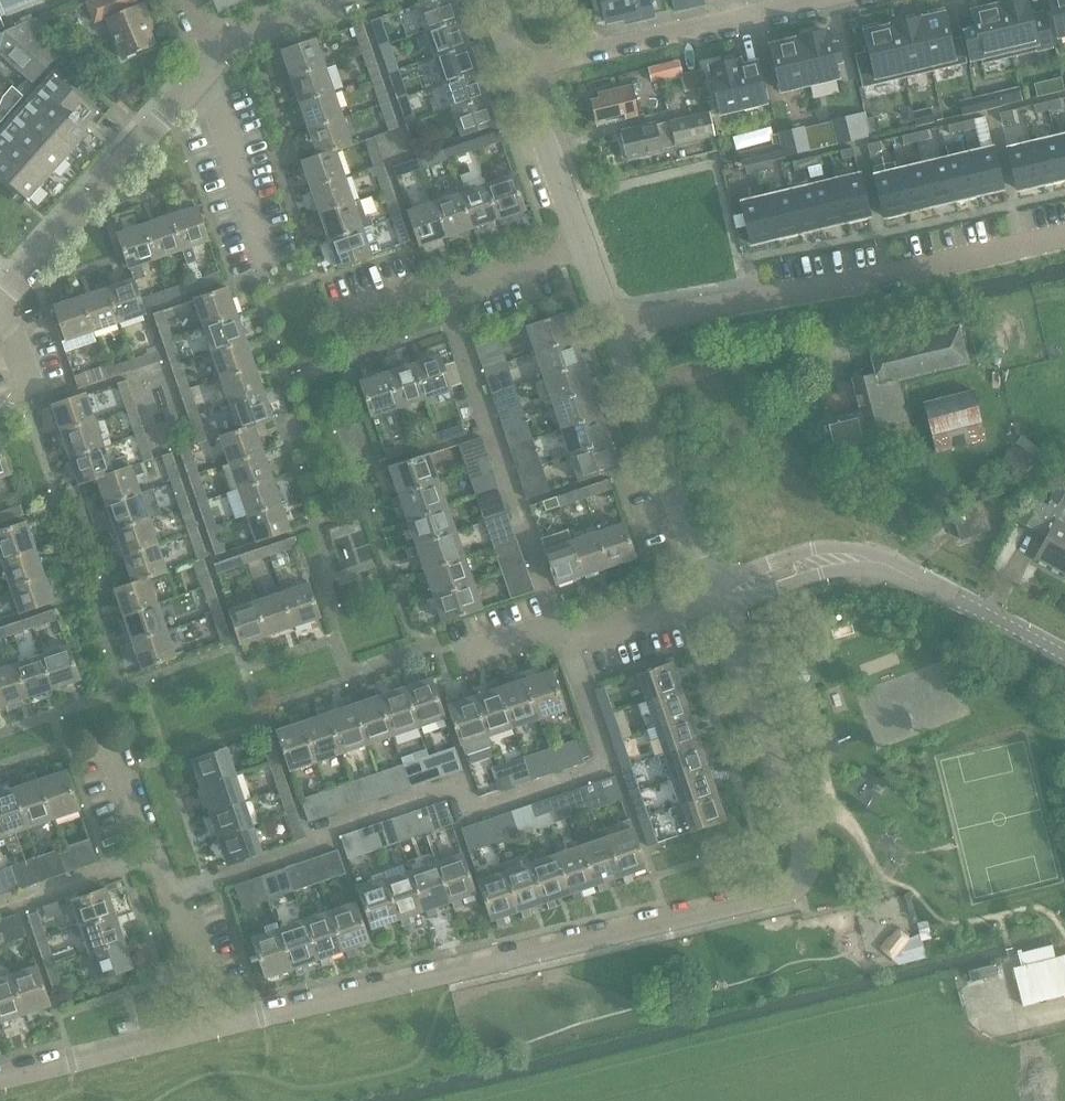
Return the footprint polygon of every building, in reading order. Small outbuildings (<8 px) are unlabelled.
[(5,28),(1,17),(0,16),(4,15),(2,9),(25,0),(0,0),(0,30),(5,28)] [(156,44),(146,20),(151,18),(144,2),(137,5),(135,0),(91,0),(86,2),(95,23),(106,18),(123,58),(126,57),(127,60),(136,56),(135,53),(156,44)] [(219,11),(241,0),(215,0),(219,11)] [(426,32),(460,20),(453,0),(429,0),(417,4),(426,32)] [(599,10),(603,9),(605,21),(636,13),(637,18),(652,14),(649,0),(597,0),(599,10)] [(689,7),(687,0),(672,0),(674,11),(689,7)] [(999,4),(1011,56),(1051,46),(1043,13),(1031,16),(1027,0),(1012,0),(1012,1),(999,4)] [(1057,37),(1064,36),(1064,0),(1049,0),(1057,37)] [(975,29),(964,32),(970,60),(982,57),(983,63),(1011,56),(999,4),(971,11),(975,29)] [(920,17),(919,17),(931,70),(965,62),(960,39),(950,41),(943,9),(928,12),(929,16),(920,18),(920,17)] [(370,20),(380,48),(389,45),(380,17),(370,20)] [(919,17),(892,24),(904,77),(931,70),(919,17)] [(0,44),(0,54),(32,82),(58,52),(64,46),(55,38),(34,19),(4,32),(0,44)] [(426,32),(435,59),(469,47),(460,20),(426,32)] [(353,25),(362,52),(372,49),(362,22),(353,25)] [(869,52),(856,55),(863,86),(904,77),(892,24),(891,24),(891,25),(878,28),(877,24),(863,28),(869,52)] [(826,30),(798,37),(809,85),(838,78),(834,63),(841,62),(836,43),(830,45),(826,30)] [(797,38),(770,45),(781,91),(809,85),(798,37),(797,37),(797,38)] [(282,51),(291,78),(325,66),(316,39),(282,51)] [(389,45),(380,48),(389,75),(399,71),(389,45)] [(435,59),(444,84),(478,72),(469,47),(435,59)] [(362,52),(371,78),(381,75),(372,49),(362,52)] [(739,59),(709,66),(720,114),(766,103),(756,62),(741,65),(739,59)] [(652,82),(682,74),(680,67),(678,61),(649,68),(652,82)] [(291,78),(300,104),(334,92),(325,66),(291,78)] [(702,69),(685,73),(688,88),(706,83),(702,69)] [(399,71),(389,75),(398,100),(407,96),(399,71)] [(444,84),(453,110),(487,98),(478,72),(444,84)] [(97,113),(55,75),(31,102),(31,101),(0,136),(0,177),(2,178),(0,180),(0,183),(9,190),(11,189),(12,187),(28,202),(30,200),(28,199),(39,187),(40,188),(41,186),(40,185),(51,174),(52,174),(53,172),(52,172),(63,160),(64,161),(65,159),(64,158),(75,146),(76,147),(78,145),(77,144),(88,132),(89,133),(90,131),(84,126),(95,113),(96,114),(97,113)] [(371,78),(380,104),(390,101),(381,75),(371,78)] [(625,120),(639,117),(633,91),(642,89),(640,81),(631,83),(631,85),(597,93),(598,98),(590,100),(595,122),(624,115),(625,120)] [(12,87),(6,94),(18,103),(24,97),(12,87)] [(300,104),(309,130),(343,117),(334,92),(300,104)] [(998,93),(978,97),(981,110),(1000,106),(998,93)] [(3,98),(1,101),(12,110),(18,103),(6,94),(3,98)] [(398,100),(407,126),(416,123),(407,96),(398,100)] [(978,97),(959,102),(962,115),(981,110),(978,97)] [(496,123),(487,98),(453,110),(462,135),(496,123)] [(0,104),(0,111),(6,117),(12,110),(1,101),(0,104)] [(399,127),(390,101),(380,104),(390,131),(399,127)] [(1061,102),(1048,105),(1050,114),(1063,111),(1061,102)] [(1048,105),(1035,108),(1037,117),(1050,114),(1048,105)] [(930,109),(913,113),(916,126),(933,122),(930,109)] [(660,148),(714,136),(709,113),(655,125),(655,124),(621,132),(627,158),(661,151),(660,148)] [(1013,113),(1000,116),(1002,125),(1015,122),(1013,113)] [(857,114),(832,120),(838,144),(862,138),(857,114)] [(352,143),(343,117),(309,130),(317,155),(336,149),(352,143)] [(875,117),(866,119),(870,133),(878,131),(875,117)] [(974,119),(961,122),(963,131),(976,128),(974,119)] [(961,122),(948,125),(950,134),(963,131),(961,122)] [(425,148),(416,123),(407,126),(415,151),(425,148)] [(803,127),(778,133),(784,157),(809,152),(803,127)] [(927,130),(915,133),(917,142),(929,139),(927,130)] [(498,131),(470,141),(473,151),(502,141),(498,131)] [(915,133),(902,136),(904,145),(917,142),(915,133)] [(1055,137),(1064,179),(1064,135),(1055,137)] [(365,140),(374,165),(383,162),(375,136),(365,140)] [(1055,137),(1031,143),(1041,184),(1055,181),(1055,183),(1062,182),(1062,179),(1063,179),(1064,179),(1055,137)] [(470,141),(445,149),(448,159),(473,151),(470,141)] [(881,142),(868,145),(870,154),(883,151),(881,142)] [(1031,143),(1008,148),(1017,190),(1040,184),(1041,184),(1031,143)] [(780,144),(759,149),(762,162),(770,160),(783,157),(780,144)] [(846,149),(840,151),(842,159),(849,158),(855,156),(853,147),(846,149)] [(992,148),(969,153),(979,194),(1002,189),(992,148)] [(302,160),(311,187),(345,175),(336,149),(317,155),(302,160)] [(445,149),(420,158),(423,168),(448,159),(445,149)] [(969,153),(945,159),(955,200),(958,199),(958,202),(965,200),(965,198),(978,195),(979,194),(969,153)] [(818,156),(805,159),(808,167),(820,164),(818,156)] [(397,177),(423,168),(420,158),(393,167),(397,177)] [(805,159),(793,162),(795,170),(808,167),(805,159)] [(945,159),(922,164),(931,206),(954,200),(955,200),(945,159)] [(758,163),(760,172),(774,169),(772,160),(762,163),(758,163)] [(374,165),(383,192),(393,189),(383,162),(374,165)] [(758,163),(746,166),(748,175),(760,172),(758,163)] [(922,164),(898,170),(908,211),(931,206),(922,164)] [(898,170),(874,176),(884,217),(888,216),(889,218),(896,217),(895,214),(907,211),(908,211),(898,170)] [(311,187),(320,213),(354,201),(345,175),(311,187)] [(513,175),(485,184),(497,219),(525,209),(513,175)] [(859,175),(836,180),(845,221),(858,218),(859,221),(866,219),(865,217),(869,216),(859,175)] [(836,180),(812,186),(822,227),(844,221),(845,221),(836,180)] [(485,184),(460,193),(471,228),(497,219),(485,184)] [(812,186),(788,191),(798,232),(822,227),(812,186)] [(383,192),(392,218),(402,215),(393,189),(383,192)] [(788,191),(765,197),(775,238),(788,235),(789,237),(796,235),(796,233),(798,232),(788,191)] [(460,193),(435,201),(447,236),(471,228),(460,193)] [(765,197),(741,202),(744,213),(747,226),(751,244),(774,238),(765,197)] [(320,213),(329,239),(363,227),(364,229),(374,226),(370,214),(366,216),(361,199),(354,202),(354,201),(320,213)] [(420,245),(447,236),(435,201),(408,211),(420,245)] [(196,206),(169,215),(181,250),(182,249),(187,265),(198,261),(192,246),(208,240),(196,206)] [(744,213),(732,216),(735,229),(747,226),(744,213)] [(169,215),(144,223),(155,258),(181,250),(169,215)] [(411,241),(402,215),(392,218),(401,244),(411,241)] [(134,278),(133,278),(134,280),(145,276),(141,263),(155,258),(144,223),(118,232),(134,278)] [(330,241),(326,243),(331,255),(334,254),(338,266),(381,251),(377,239),(374,240),(370,227),(364,229),(363,227),(329,239),(330,241)] [(219,271),(191,281),(194,291),(222,281),(219,271)] [(143,308),(140,298),(134,280),(133,278),(107,287),(118,322),(145,312),(143,308)] [(191,281),(166,289),(169,299),(194,291),(191,281)] [(107,287),(81,296),(92,330),(118,322),(107,287)] [(193,299),(202,326),(237,314),(228,287),(193,299)] [(166,289),(140,298),(143,308),(169,299),(166,289)] [(66,339),(92,330),(81,296),(55,305),(66,339)] [(152,313),(161,340),(171,336),(162,310),(152,313)] [(527,326),(536,352),(575,339),(574,336),(583,333),(580,325),(571,328),(566,313),(527,326)] [(202,326),(211,351),(246,340),(237,314),(202,326)] [(902,376),(973,362),(965,326),(870,345),(875,370),(853,375),(861,414),(865,430),(911,421),(902,376)] [(161,340),(170,366),(180,362),(171,336),(161,340)] [(475,344),(486,378),(497,375),(492,359),(504,355),(498,337),(475,344)] [(580,354),(575,339),(536,352),(545,378),(584,365),(583,362),(592,359),(589,351),(580,354)] [(211,351),(220,377),(255,365),(246,340),(211,351)] [(157,350),(130,359),(133,369),(160,360),(157,350)] [(440,355),(412,364),(423,398),(451,389),(440,355)] [(486,378),(492,396),(515,388),(504,355),(492,359),(497,375),(486,378)] [(130,359),(105,367),(108,378),(133,369),(130,359)] [(170,366),(179,392),(189,388),(180,362),(170,366)] [(412,364),(386,372),(398,406),(423,398),(412,364)] [(220,377),(229,403),(263,391),(255,365),(220,377)] [(588,379),(584,365),(545,378),(554,404),(592,390),(591,387),(600,384),(597,376),(588,379)] [(78,388),(108,378),(105,367),(94,371),(93,369),(74,375),(78,388)] [(372,415),(398,406),(386,372),(361,381),(372,415)] [(116,383),(125,409),(135,405),(126,380),(116,383)] [(179,392),(188,418),(198,414),(189,388),(179,392)] [(492,396),(504,430),(514,426),(509,411),(522,406),(515,388),(492,396)] [(926,398),(937,450),(988,440),(978,388),(926,398)] [(597,405),(592,390),(554,404),(562,429),(601,416),(600,413),(609,410),(606,402),(597,405)] [(272,418),(263,391),(229,403),(238,430),(253,424),(272,418)] [(86,393),(52,405),(61,432),(95,419),(86,393)] [(125,409),(134,435),(144,431),(135,405),(125,409)] [(504,430),(510,447),(533,439),(522,406),(509,411),(514,426),(504,430)] [(205,435),(198,414),(188,418),(197,444),(207,440),(205,435)] [(606,430),(601,416),(562,429),(571,455),(610,441),(609,438),(617,435),(615,427),(606,430)] [(860,416),(831,422),(836,447),(866,441),(860,416)] [(61,432),(69,457),(104,445),(95,419),(61,432)] [(219,436),(228,462),(262,450),(253,424),(238,430),(219,436)] [(463,424),(435,433),(438,443),(466,434),(463,424)] [(134,435),(143,461),(153,458),(144,431),(134,435)] [(218,431),(205,435),(207,440),(219,436),(218,431)] [(435,433),(410,442),(413,452),(438,443),(435,433)] [(459,445),(470,479),(481,475),(476,460),(488,456),(482,437),(459,445)] [(510,447),(521,481),(532,477),(527,462),(539,458),(533,439),(510,447)] [(615,456),(610,441),(571,455),(580,480),(619,467),(618,464),(626,461),(623,453),(615,456)] [(387,460),(413,452),(410,442),(384,450),(387,460)] [(10,473),(0,443),(0,477),(10,473)] [(78,484),(97,477),(113,472),(104,445),(69,457),(78,484)] [(178,450),(187,476),(198,473),(189,447),(178,450)] [(228,462),(237,488),(271,477),(262,450),(228,462)] [(160,456),(169,482),(180,479),(171,452),(160,456)] [(394,478),(399,494),(439,480),(430,454),(390,468),(391,470),(384,473),(387,481),(394,478)] [(470,479),(477,497),(500,489),(488,456),(476,460),(481,475),(470,479)] [(550,491),(539,458),(527,462),(532,477),(521,481),(527,498),(550,491)] [(131,466),(113,472),(97,477),(106,504),(140,492),(131,466)] [(187,476),(196,502),(207,499),(198,473),(187,476)] [(1058,521),(1064,507),(1064,477),(1064,476),(1048,505),(1040,501),(1027,526),(1047,537),(1036,556),(1064,572),(1064,525),(1058,521)] [(237,488),(246,515),(280,503),(271,477),(237,488)] [(609,478),(582,487),(586,497),(612,488),(609,478)] [(169,482),(178,508),(189,504),(180,479),(169,482)] [(402,504),(408,519),(448,506),(439,480),(399,494),(399,495),(392,498),(395,506),(402,504)] [(582,487),(556,496),(559,506),(586,497),(582,487)] [(477,497),(488,530),(499,526),(494,511),(506,507),(500,489),(477,497)] [(106,504),(114,530),(149,518),(140,492),(106,504)] [(556,496),(542,501),(545,510),(559,506),(556,496)] [(196,502),(205,529),(216,525),(207,499),(196,502)] [(962,540),(991,529),(981,501),(951,511),(962,540)] [(289,529),(280,503),(246,515),(255,541),(289,529)] [(0,511),(0,522),(24,514),(20,504),(0,511)] [(178,508),(187,534),(198,531),(189,504),(178,508)] [(411,529),(416,544),(456,531),(448,506),(408,519),(408,521),(401,524),(404,532),(411,529)] [(488,530),(494,547),(517,540),(506,507),(494,511),(499,526),(488,530)] [(114,530),(123,556),(158,544),(149,518),(114,530)] [(2,559),(35,548),(26,521),(0,530),(0,555),(2,559)] [(624,523),(598,532),(609,566),(636,557),(624,523)] [(225,551),(216,525),(205,529),(214,555),(225,551)] [(568,529),(541,538),(557,584),(583,575),(572,540),(568,529)] [(207,556),(198,531),(187,534),(196,560),(203,558),(207,556)] [(420,554),(425,570),(465,557),(456,531),(416,544),(417,546),(409,549),(412,557),(420,554)] [(598,532),(572,540),(583,575),(609,566),(598,532)] [(292,537),(265,546),(269,556),(295,547),(292,537)] [(494,547),(505,581),(516,577),(511,562),(523,558),(517,540),(494,547)] [(347,547),(355,571),(377,563),(370,542),(355,547),(355,544),(347,547)] [(123,556),(132,582),(149,576),(166,570),(158,544),(123,556)] [(265,546),(239,554),(243,565),(269,556),(265,546)] [(2,559),(10,585),(44,574),(35,548),(2,559)] [(216,574),(243,565),(239,554),(213,563),(216,574)] [(429,580),(434,596),(474,583),(465,557),(425,570),(426,572),(418,575),(421,583),(429,580)] [(192,561),(193,562),(176,569),(177,573),(194,567),(202,588),(212,584),(203,558),(196,560),(192,561)] [(535,591),(523,558),(511,562),(516,577),(505,581),(512,599),(535,591)] [(53,600),(44,574),(10,585),(19,611),(53,600)] [(114,588),(123,614),(157,603),(149,576),(132,582),(114,588)] [(307,583),(281,592),(292,626),(319,617),(307,583)] [(483,608),(474,583),(434,596),(435,598),(427,600),(430,608),(437,606),(443,621),(483,608)] [(202,588),(211,614),(221,611),(212,584),(202,588)] [(281,592),(255,601),(266,635),(292,626),(281,592)] [(240,643),(266,635),(255,601),(228,610),(240,643)] [(123,614),(132,641),(166,629),(157,603),(123,614)] [(55,607),(28,616),(32,627),(58,617),(55,607)] [(230,637),(221,611),(211,614),(220,640),(230,637)] [(28,616),(3,625),(6,635),(32,627),(28,616)] [(856,633),(852,620),(830,626),(834,639),(856,633)] [(175,656),(166,629),(132,641),(141,667),(175,656)] [(67,644),(41,653),(52,687),(79,678),(67,644)] [(41,653),(15,662),(27,696),(52,687),(41,653)] [(0,667),(0,702),(1,705),(27,696),(15,662),(0,667)] [(540,674),(524,679),(538,719),(565,709),(552,670),(549,671),(546,663),(537,666),(540,674)] [(638,674),(647,702),(682,690),(672,663),(638,674)] [(419,682),(404,687),(418,726),(445,717),(432,678),(428,679),(425,671),(417,674),(419,682)] [(515,682),(499,688),(512,727),(538,719),(524,679),(523,680),(520,672),(512,674),(515,682)] [(394,691),(379,696),(392,735),(418,726),(404,687),(402,688),(400,680),(391,683),(394,691)] [(489,691),(473,697),(487,736),(512,727),(499,688),(498,688),(495,680),(487,683),(489,691)] [(595,689),(604,717),(614,714),(604,686),(595,689)] [(369,699),(353,704),(367,744),(392,735),(379,696),(377,696),(375,688),(366,691),(369,699)] [(463,700),(449,705),(462,744),(466,755),(490,747),(487,736),(473,697),(472,697),(469,689),(461,692),(463,700)] [(637,706),(640,717),(651,713),(656,728),(691,716),(682,690),(647,702),(637,706)] [(342,708),(328,712),(341,752),(367,744),(353,704),(350,705),(347,697),(339,700),(342,708)] [(316,716),(302,721),(316,761),(341,752),(328,712),(324,714),(322,706),(314,708),(316,716)] [(289,770),(316,761),(302,721),(299,722),(296,714),(289,717),(291,725),(276,730),(289,770)] [(604,717),(613,743),(622,740),(614,714),(604,717)] [(646,732),(649,743),(660,739),(665,754),(699,742),(691,716),(656,728),(646,732)] [(258,736),(267,763),(278,759),(269,733),(258,736)] [(564,768),(583,762),(575,739),(540,751),(544,763),(560,758),(564,768)] [(613,743),(622,769),(631,766),(622,740),(613,743)] [(657,757),(660,767),(668,764),(674,780),(708,768),(699,742),(665,754),(657,757)] [(455,746),(421,758),(425,770),(440,765),(444,776),(463,770),(455,746)] [(191,760),(200,786),(234,775),(225,748),(191,760)] [(540,751),(523,757),(531,780),(564,768),(560,758),(544,763),(540,751)] [(523,757),(490,768),(494,780),(509,775),(512,786),(531,780),(523,757)] [(421,758),(402,764),(410,787),(444,776),(440,765),(425,770),(421,758)] [(278,759),(267,763),(268,766),(271,776),(276,790),(287,786),(278,759)] [(54,774),(38,779),(52,819),(79,810),(65,770),(62,771),(60,763),(52,766),(54,774)] [(402,764),(369,775),(373,788),(388,783),(392,794),(410,787),(402,764)] [(622,769),(630,795),(640,792),(631,766),(622,769)] [(674,780),(682,803),(683,806),(717,794),(708,768),(674,780)] [(28,782),(13,787),(27,828),(52,819),(38,779),(37,780),(34,772),(26,775),(28,782)] [(200,786),(209,812),(243,801),(234,775),(200,786)] [(369,775),(351,781),(359,805),(392,794),(388,783),(373,788),(369,775)] [(509,775),(494,780),(497,791),(512,786),(509,775)] [(615,775),(580,787),(584,799),(600,794),(603,805),(623,798),(615,775)] [(0,792),(0,833),(1,836),(27,828),(13,787),(11,788),(8,780),(0,783),(3,791),(0,792)] [(351,781),(318,792),(323,805),(338,800),(341,811),(359,805),(351,781)] [(276,790),(285,816),(296,812),(287,786),(276,790)] [(580,787),(562,793),(570,816),(603,805),(600,794),(584,799),(580,787)] [(307,822),(341,811),(338,800),(323,805),(318,792),(300,799),(307,822)] [(630,795),(639,821),(649,818),(640,792),(630,795)] [(562,793),(529,804),(533,817),(549,811),(552,822),(570,816),(562,793)] [(725,819),(717,794),(683,806),(682,803),(669,808),(678,835),(725,819)] [(209,812),(218,838),(252,827),(243,801),(209,812)] [(444,801),(409,812),(413,824),(429,819),(432,830),(451,824),(444,801)] [(529,804),(511,810),(519,833),(552,822),(549,811),(533,817),(529,804)] [(511,810),(478,822),(482,835),(498,829),(501,839),(519,833),(511,810)] [(305,837),(296,812),(285,816),(294,841),(305,837)] [(399,841),(432,830),(429,819),(413,824),(409,812),(391,818),(399,841)] [(381,848),(399,841),(391,818),(358,830),(362,842),(377,836),(381,848)] [(616,833),(606,836),(619,876),(622,875),(625,883),(634,880),(631,872),(647,867),(633,827),(630,818),(616,823),(619,832),(616,833)] [(657,842),(649,818),(639,821),(647,845),(657,842)] [(469,850),(501,839),(498,829),(482,835),(478,822),(461,827),(469,850)] [(260,852),(252,827),(218,838),(227,864),(260,852)] [(348,859),(381,848),(377,836),(362,842),(358,830),(340,835),(348,859)] [(606,881),(619,876),(606,836),(580,845),(593,885),(597,884),(599,891),(608,888),(606,881)] [(88,838),(54,850),(58,863),(74,858),(77,868),(96,861),(88,838)] [(580,890),(593,885),(580,845),(554,854),(568,894),(572,892),(574,900),(583,897),(580,890)] [(336,849),(303,860),(307,873),(322,868),(326,878),(344,872),(336,849)] [(54,850),(36,856),(44,879),(77,868),(74,858),(58,863),(54,850)] [(461,853),(435,862),(448,902),(452,901),(454,908),(462,906),(460,898),(475,893),(461,853)] [(529,907),(542,902),(529,863),(531,862),(528,854),(501,863),(517,911),(521,910),(523,917),(532,915),(529,907)] [(554,898),(568,894),(554,854),(531,862),(529,863),(542,902),(546,901),(548,909),(557,906),(554,898)] [(36,856),(3,867),(7,880),(22,875),(26,886),(44,879),(36,856)] [(303,860),(285,866),(293,889),(326,878),(322,868),(307,873),(303,860)] [(435,906),(448,902),(435,862),(409,871),(422,911),(426,910),(429,917),(437,914),(435,906)] [(503,916),(517,911),(501,863),(476,872),(492,919),(495,919),(498,926),(506,923),(503,916)] [(285,866),(252,878),(256,891),(272,886),(275,896),(293,889),(285,866)] [(0,869),(0,894),(26,886),(22,875),(7,880),(3,867),(0,869)] [(409,915),(422,911),(409,871),(383,880),(397,920),(401,918),(403,926),(412,923),(409,915)] [(397,920),(383,880),(381,872),(370,876),(372,883),(359,888),(372,928),(375,927),(378,935),(386,932),(384,924),(397,920)] [(241,907),(275,896),(272,886),(256,891),(252,878),(233,885),(241,907)] [(71,899),(80,926),(114,915),(105,888),(71,899)] [(911,895),(905,896),(911,918),(916,916),(914,907),(911,897),(911,896),(911,895)] [(61,901),(46,904),(49,917),(64,914),(61,901)] [(355,901),(328,910),(342,950),(345,949),(348,956),(356,954),(353,947),(369,941),(355,901)] [(327,955),(342,950),(328,910),(303,919),(317,959),(319,958),(322,965),(330,962),(327,955)] [(0,919),(0,933),(4,932),(7,942),(26,936),(18,913),(0,919)] [(80,926),(89,951),(123,940),(114,915),(80,926)] [(301,964),(317,959),(303,919),(277,928),(291,967),(294,966),(296,974),(304,971),(301,964)] [(40,921),(30,925),(36,942),(46,938),(40,921)] [(255,970),(259,974),(263,972),(265,976),(268,975),(270,980),(278,977),(276,972),(291,967),(277,928),(276,922),(263,926),(265,932),(251,937),(253,941),(248,943),(248,948),(248,954),(250,960),(252,965),(255,970)] [(891,938),(881,950),(898,964),(900,966),(927,959),(922,942),(933,939),(929,922),(918,925),(921,936),(911,940),(898,928),(891,938)] [(132,966),(123,940),(89,951),(98,978),(132,966)] [(48,946),(39,950),(44,966),(76,956),(73,948),(51,955),(48,946)] [(1064,995),(1064,956),(1014,969),(1023,1006),(1064,995)] [(36,965),(9,974),(23,1014),(26,1013),(29,1020),(37,1017),(34,1011),(50,1005),(36,965)] [(995,965),(968,971),(971,982),(997,975),(995,965)] [(57,973),(48,976),(53,993),(63,990),(57,973)] [(23,1014),(9,974),(0,977),(0,1022),(3,1029),(11,1026),(9,1019),(23,1014)]
